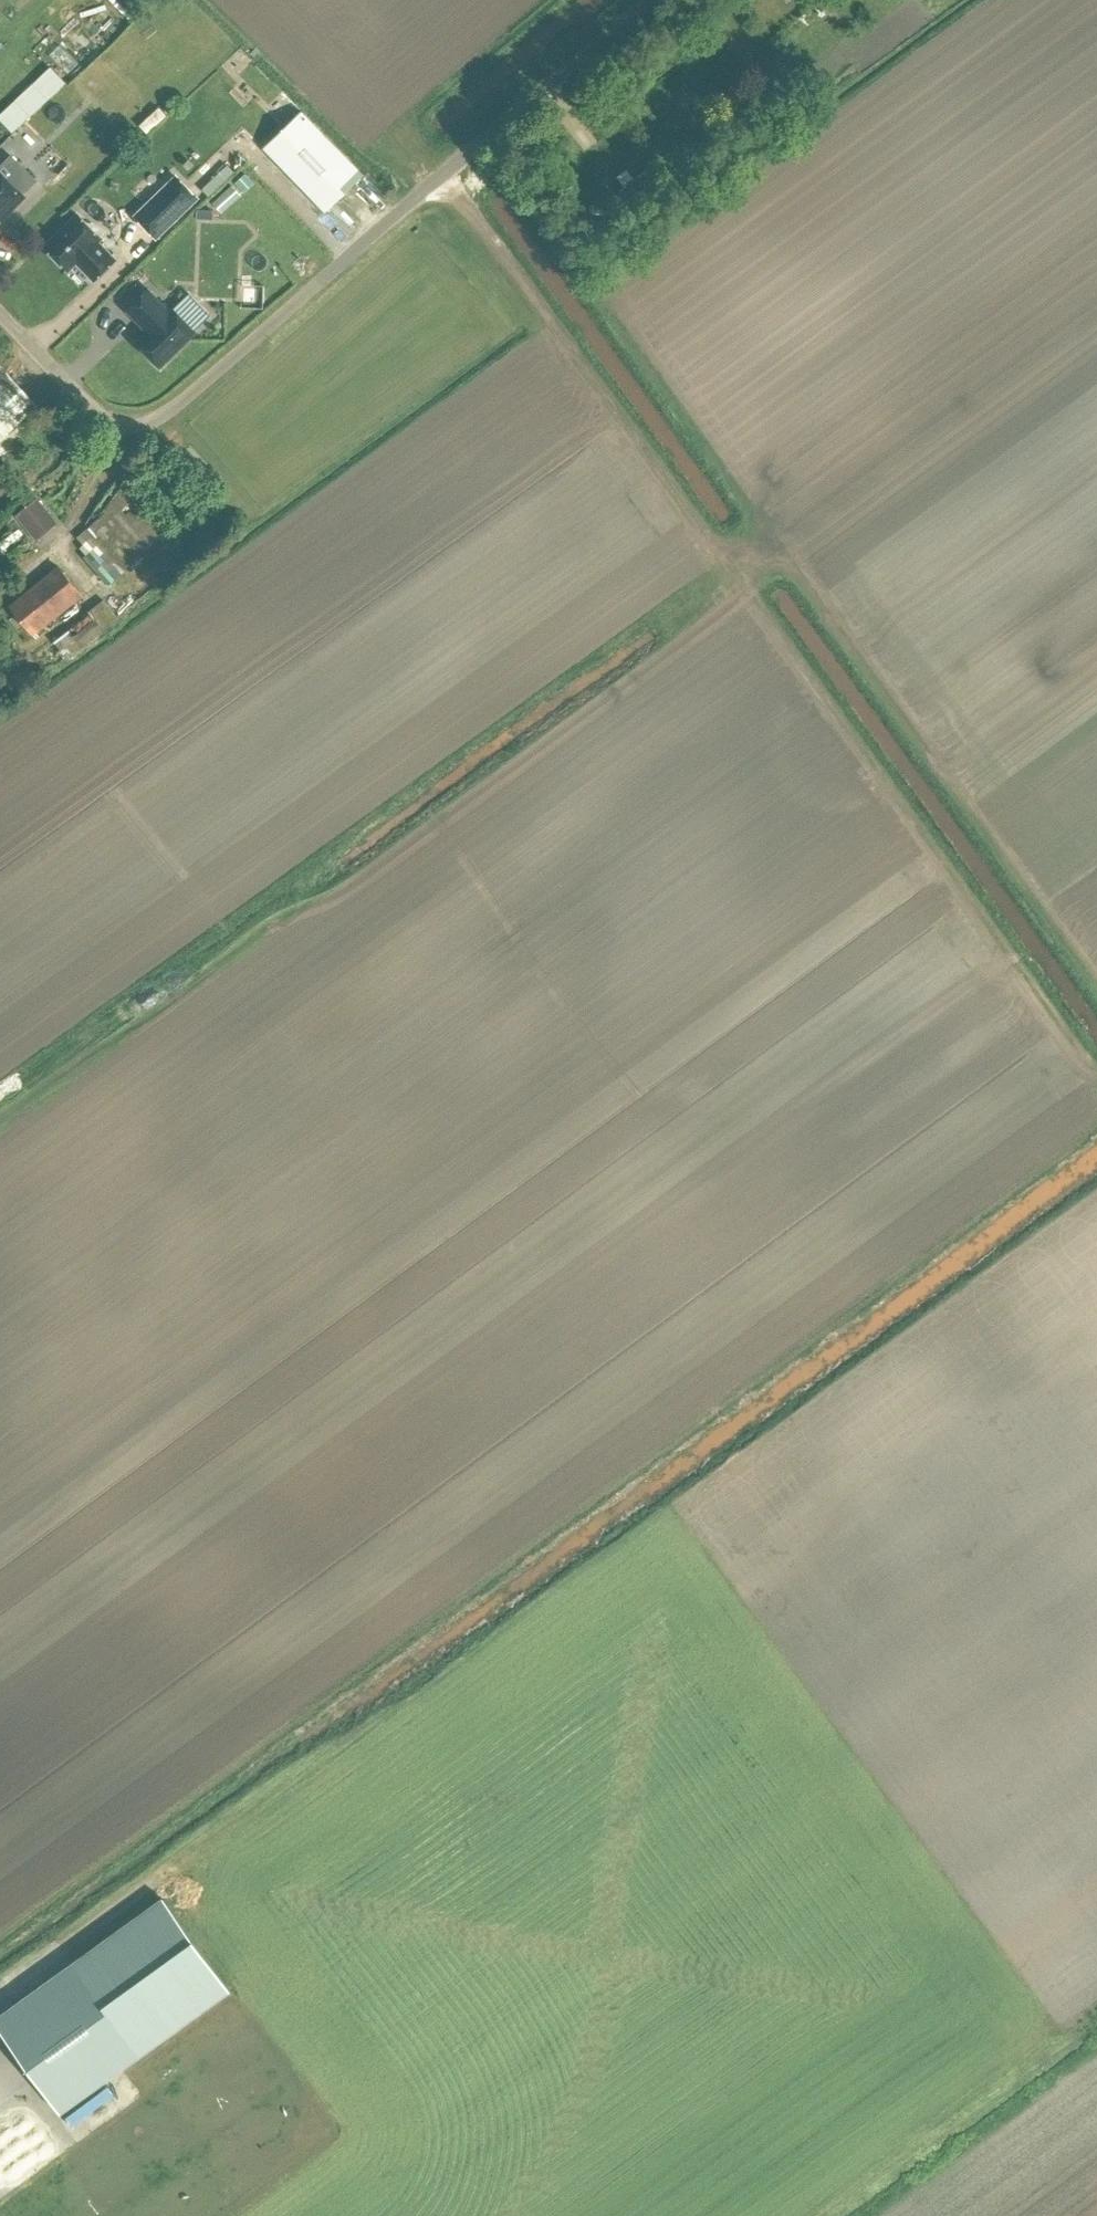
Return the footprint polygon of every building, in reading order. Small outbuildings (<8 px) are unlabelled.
[(62,81),(46,65),(0,109),(0,122),(9,132),(62,81)] [(146,133),(166,115),(159,107),(139,126),(146,133)] [(363,174),(301,111),(263,148),(325,211),(363,174)] [(222,165),(199,187),(206,194),(229,172),(222,165)] [(2,215),(4,217),(25,196),(0,171),(0,217),(2,215)] [(245,175),(235,184),(244,193),(254,184),(245,175)] [(176,176),(135,216),(156,238),(197,198),(176,176)] [(80,215),(46,248),(70,272),(78,264),(95,282),(118,261),(100,243),(103,240),(80,215)] [(148,330),(137,341),(159,365),(195,332),(172,307),(169,310),(149,289),(128,309),(148,330)] [(39,407),(7,372),(0,378),(0,442),(39,407)] [(117,572),(169,528),(127,480),(78,530),(117,572)] [(29,534),(51,516),(37,499),(15,516),(29,534)] [(34,636),(83,595),(58,565),(9,606),(34,636)] [(61,2112),(230,1989),(162,1896),(0,2014),(0,2028),(61,2112)]
